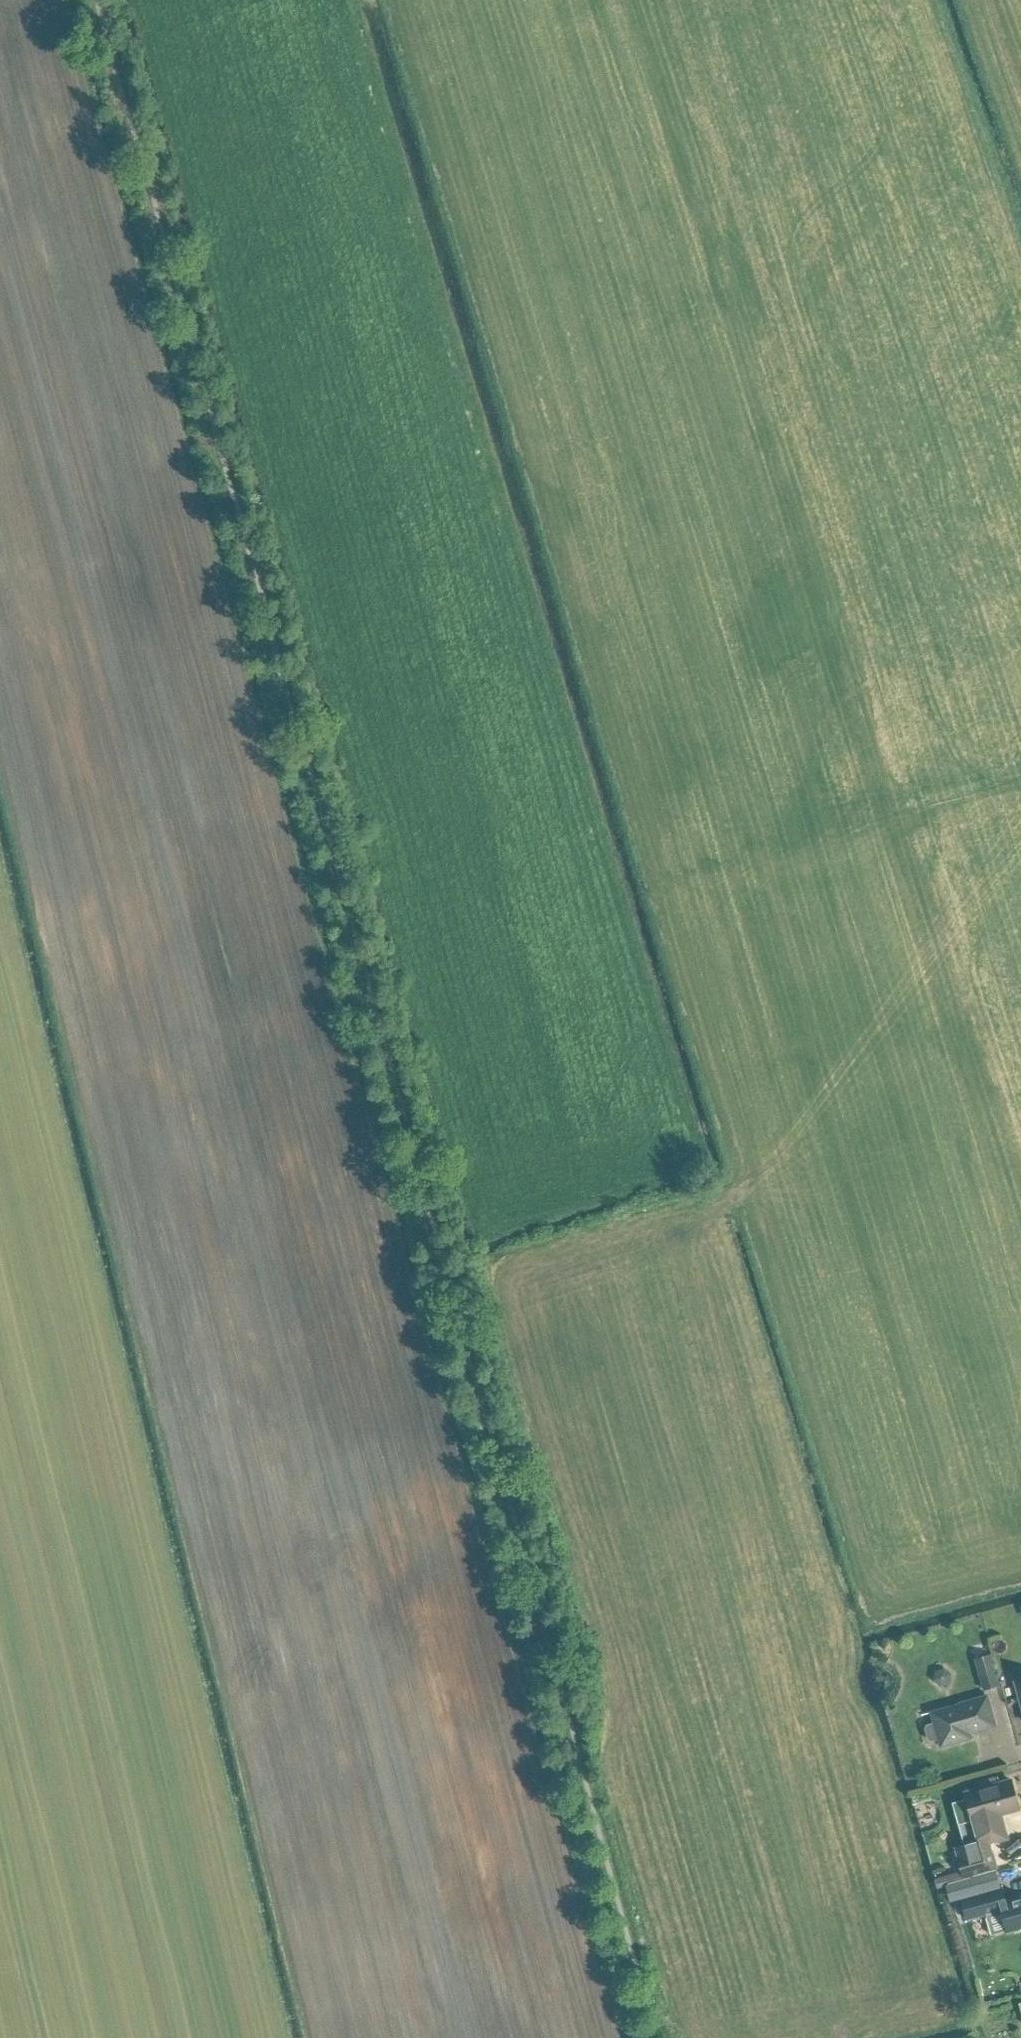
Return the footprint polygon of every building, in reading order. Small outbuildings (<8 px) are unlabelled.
[(983,1689),(999,1685),(990,1654),(975,1658),(983,1689)] [(940,1746),(971,1737),(970,1733),(995,1725),(986,1693),(959,1701),(959,1702),(930,1711),(933,1722),(923,1725),(928,1741),(938,1738),(940,1746)] [(1007,1837),(1000,1813),(1019,1808),(1010,1779),(965,1792),(966,1798),(962,1801),(960,1806),(961,1811),(966,1815),(971,1815),(973,1821),(975,1821),(982,1844),(1007,1837)] [(978,1849),(976,1840),(954,1846),(961,1870),(935,1878),(936,1883),(962,1876),(962,1877),(998,1867),(992,1845),(978,1849)] [(989,1873),(949,1885),(952,1899),(960,1897),(966,1919),(1001,1909),(1007,1931),(1020,1927),(1020,1896),(1005,1900),(1001,1886),(993,1888),(989,1873)]
